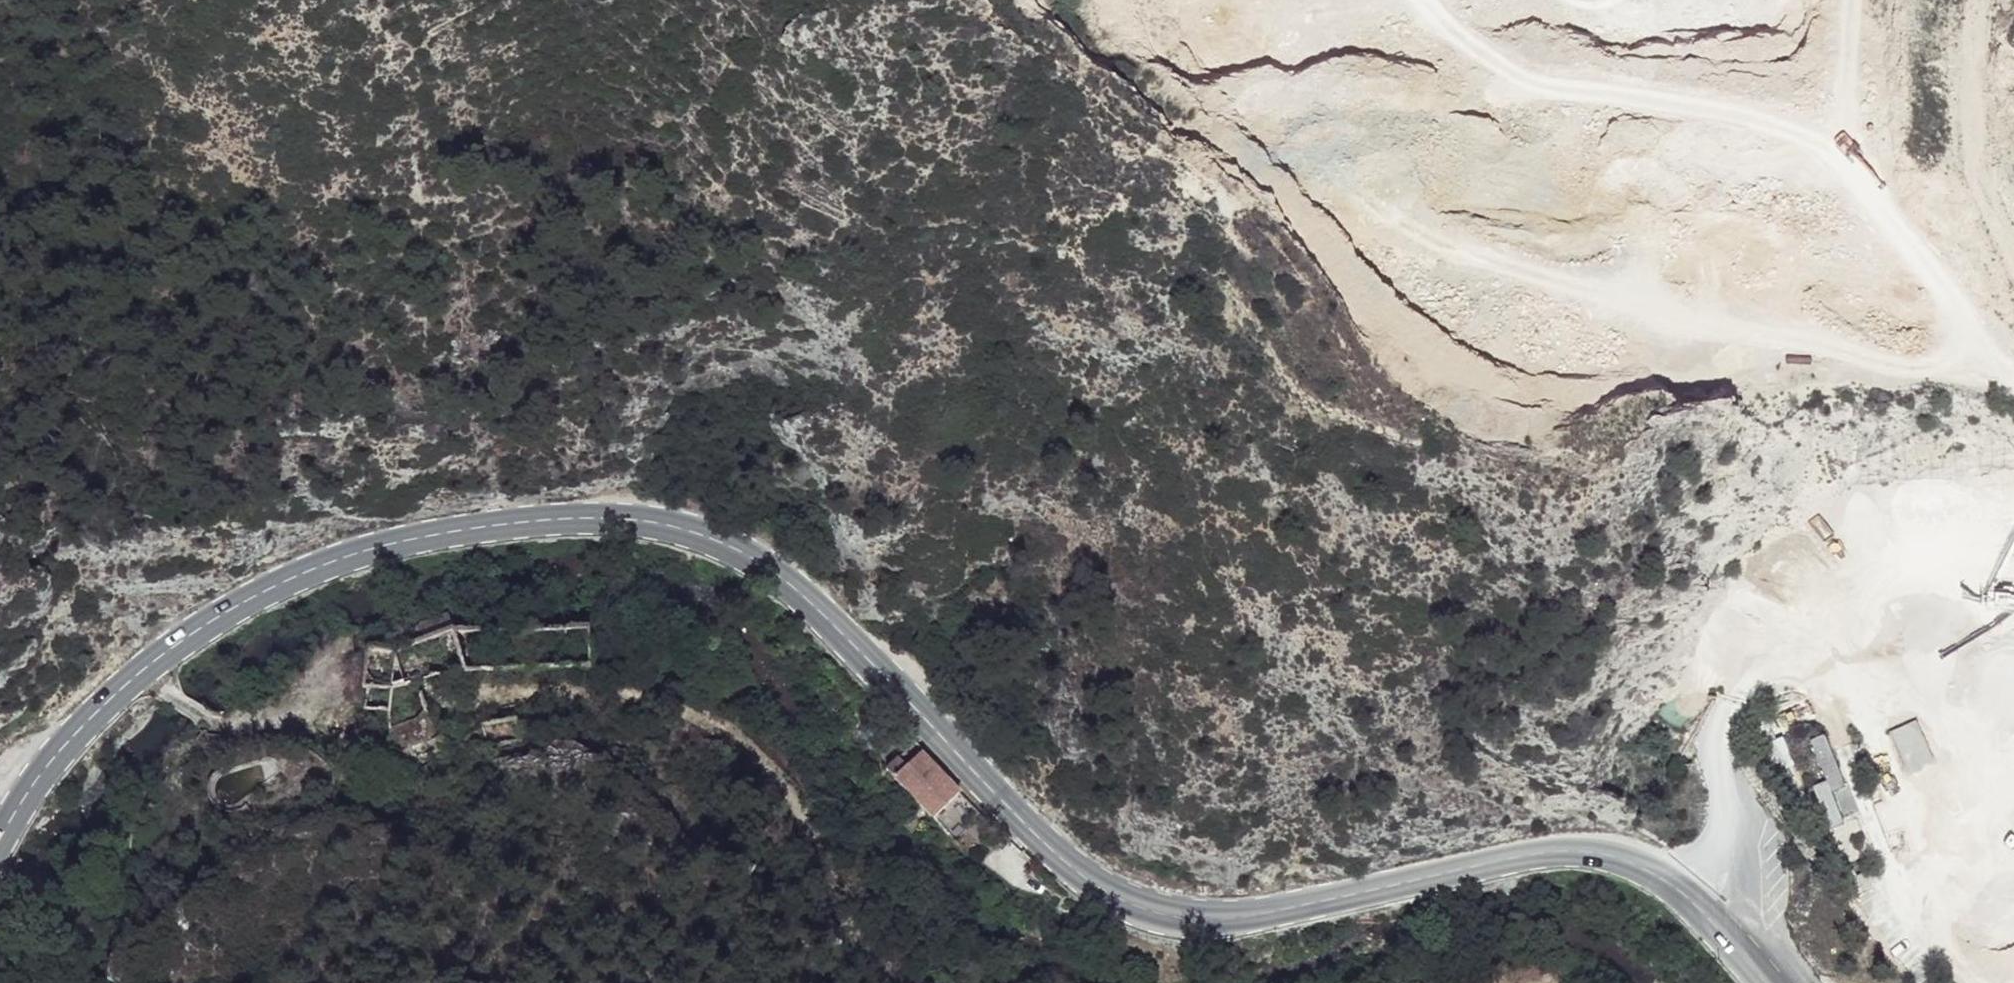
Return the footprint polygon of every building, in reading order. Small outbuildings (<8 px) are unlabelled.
[(398,654),(371,649),(363,689),(370,692),(367,712),(390,717),(385,743),(426,738),(419,692),(418,683),(596,659),(592,619),(457,633),(457,627),(398,654)] [(363,689),(337,691),(338,743),(385,743),(390,717),(367,712),(370,692),(363,689)] [(1893,732),(1914,772),(1935,761),(1914,721),(1893,732)] [(1803,738),(1817,827),(1843,823),(1829,734),(1803,738)] [(988,810),(948,772),(923,795),(962,836),(988,810)]
